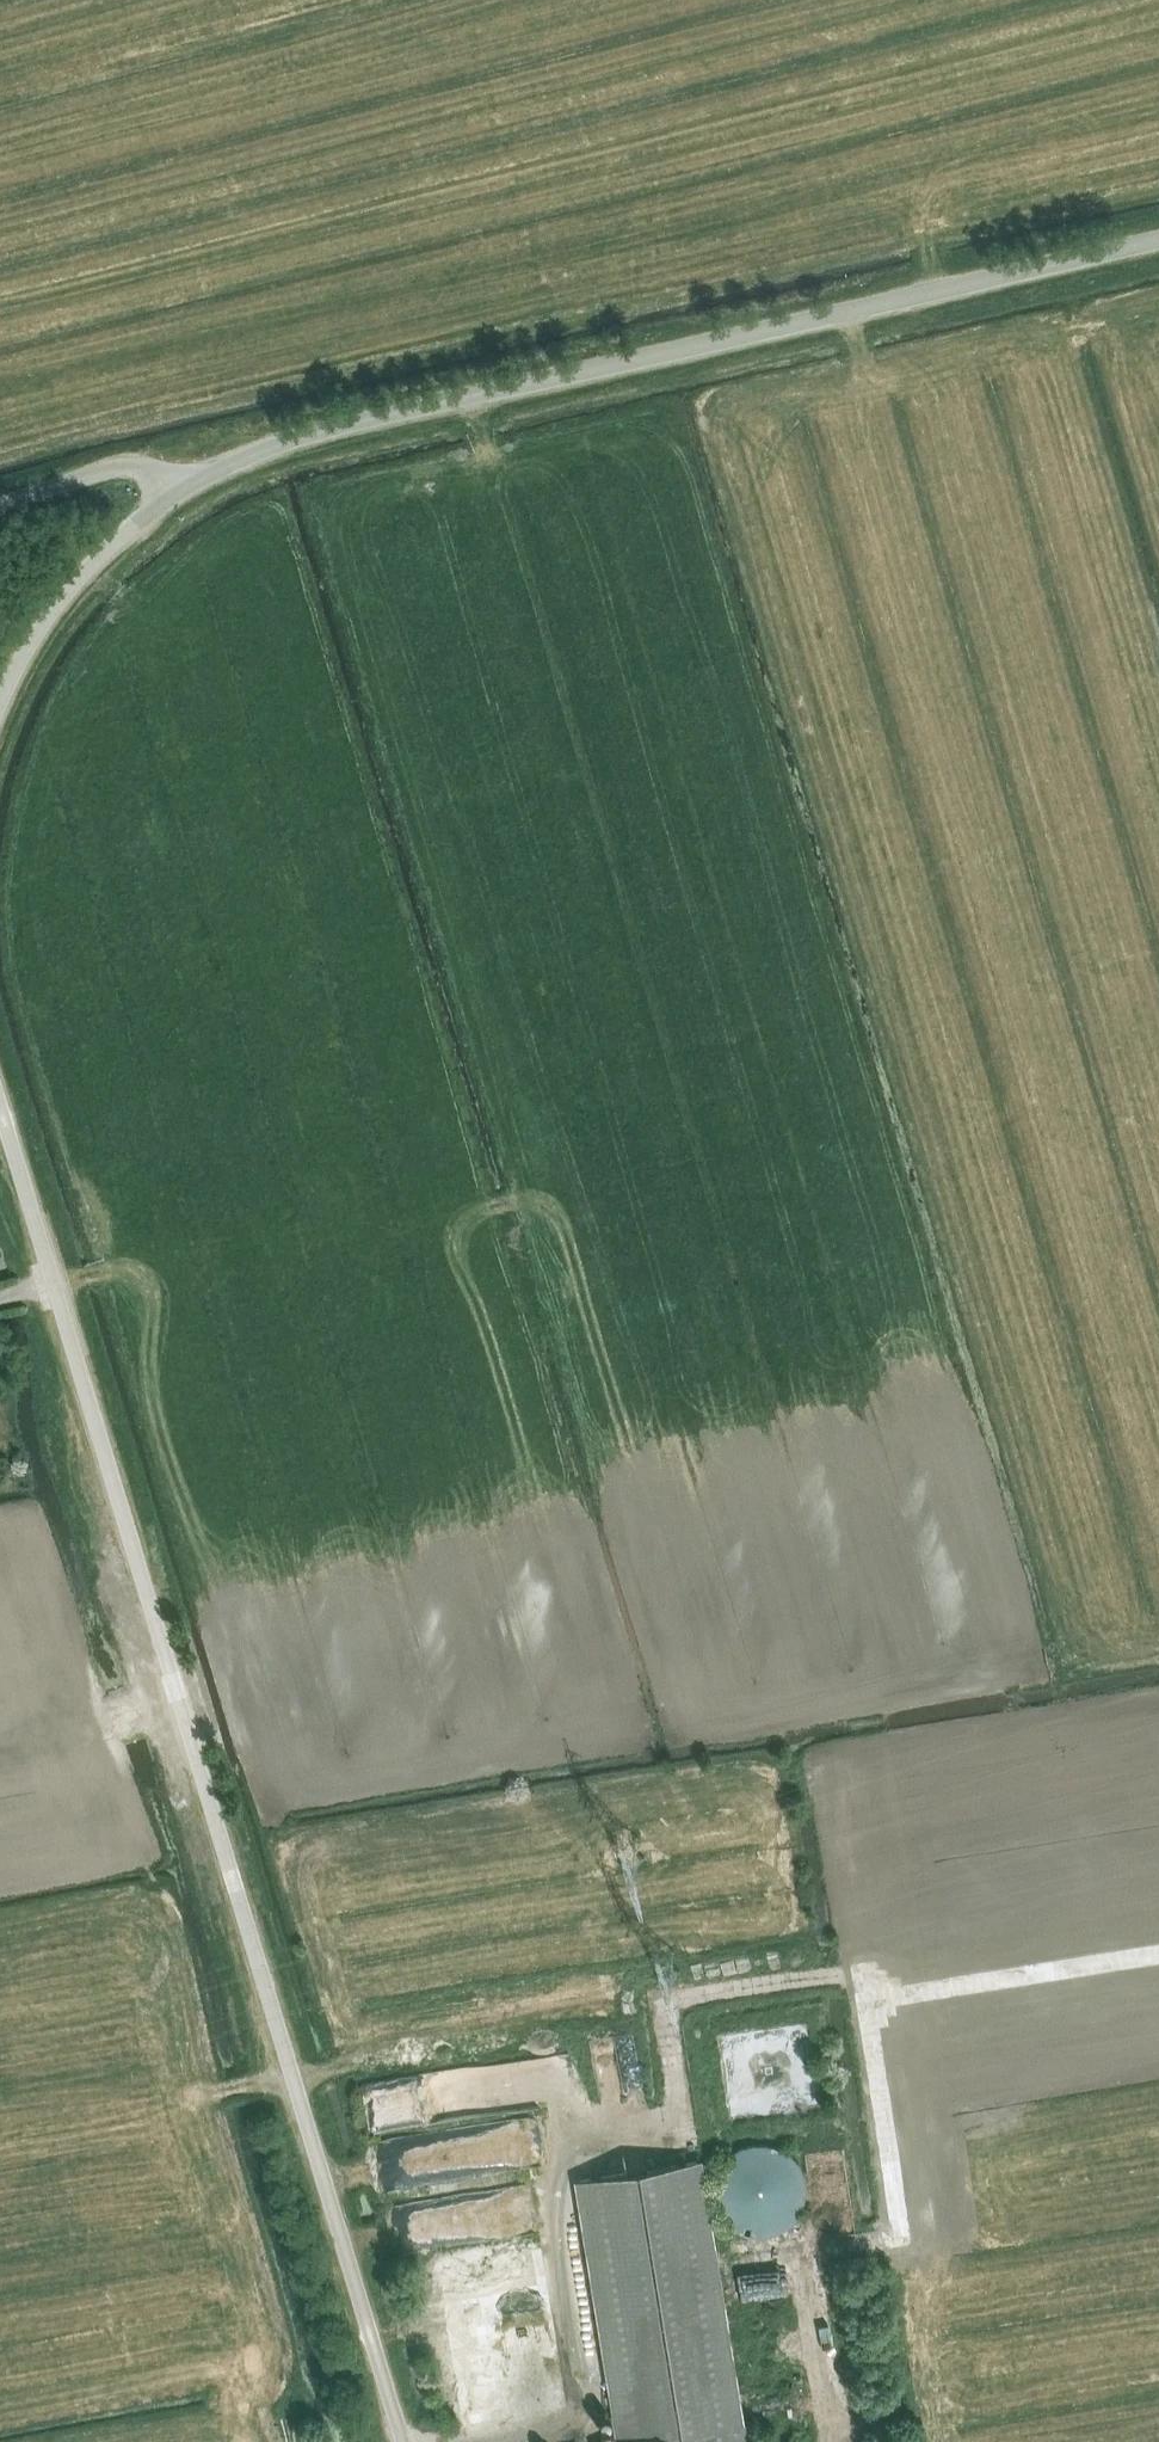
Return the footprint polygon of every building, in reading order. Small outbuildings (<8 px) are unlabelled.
[(406,2075),(368,2078),(371,2126),(403,2124),(402,2110),(394,2110),(392,2089),(407,2088),(406,2075)] [(748,2238),(752,2238),(755,2239),(759,2239),(763,2238),(767,2238),(772,2237),(776,2235),(779,2233),(783,2231),(787,2229),(790,2226),(793,2223),(796,2220),(798,2216),(800,2213),(802,2209),(804,2205),(805,2200),(805,2196),(806,2192),(805,2188),(805,2183),(804,2179),(803,2175),(801,2171),(799,2167),(797,2164),(795,2160),(792,2157),(789,2154),(785,2151),(782,2149),(778,2147),(774,2145),(770,2144),(766,2143),(761,2143),(757,2142),(754,2143),(750,2143),(746,2144),(742,2145),(738,2147),(734,2149),(731,2151),(727,2154),(724,2157),(721,2160),(718,2163),(716,2167),(714,2171),(713,2175),(711,2179),(710,2183),(710,2187),(710,2191),(710,2196),(711,2200),(712,2204),(713,2208),(715,2212),(717,2216),(719,2219),(722,2223),(725,2226),(728,2229),(732,2231),(736,2233),(739,2235),(743,2237),(748,2238)] [(746,2420),(734,2422),(690,2159),(572,2179),(615,2441),(613,2441),(750,2441),(746,2420)]
